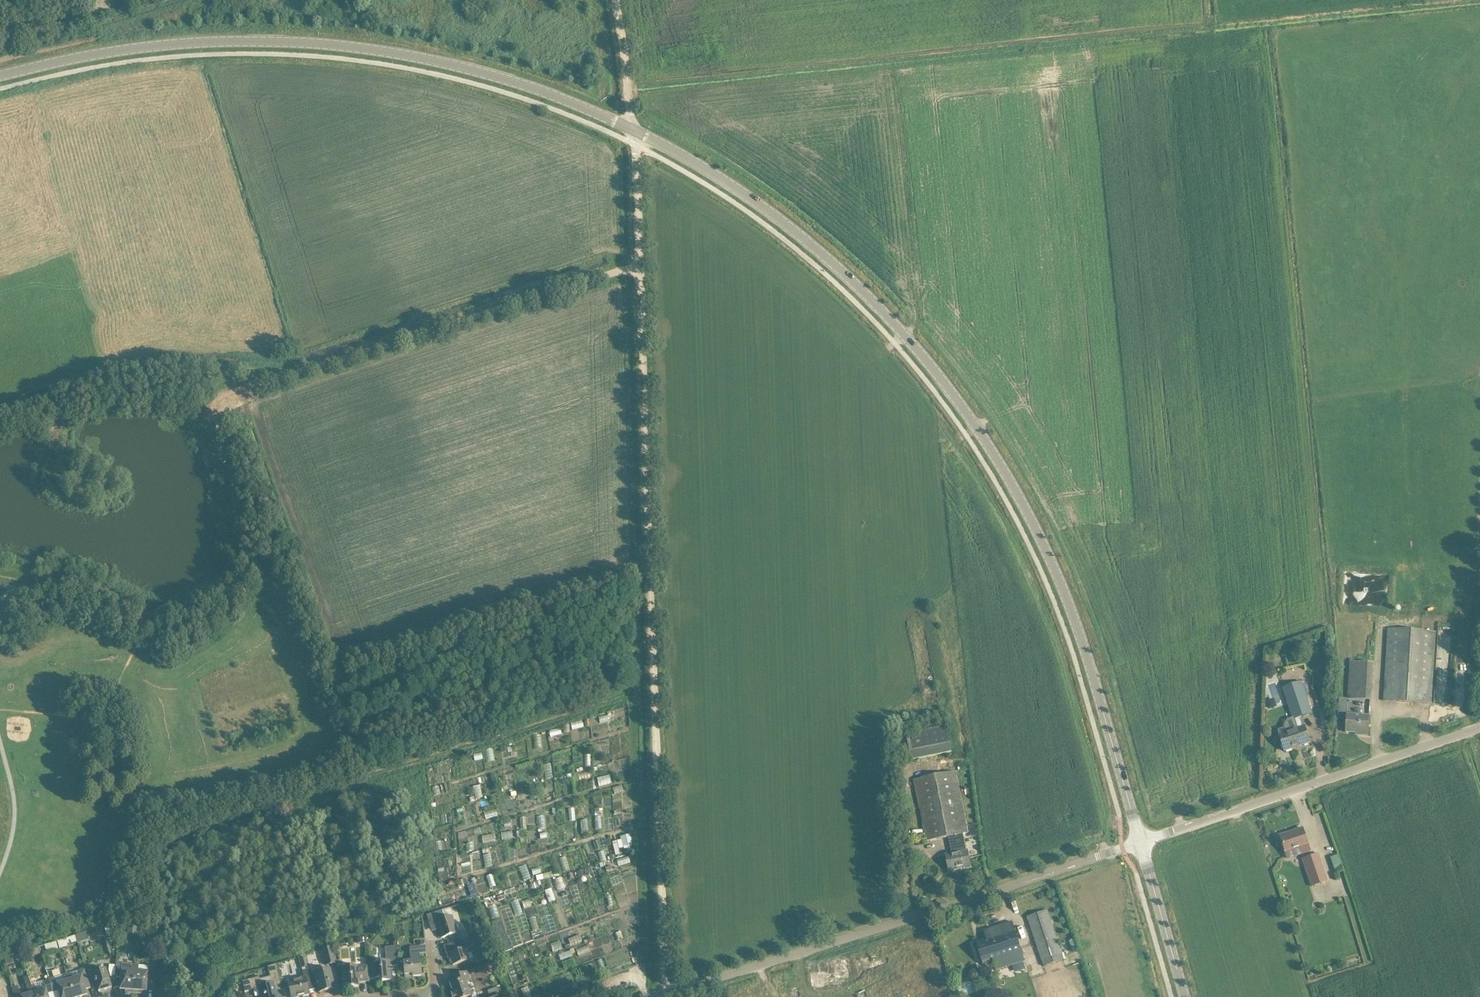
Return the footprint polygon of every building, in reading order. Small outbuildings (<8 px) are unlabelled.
[(1388,629),(1385,691),(1384,701),(1431,704),(1435,632),(1388,629)] [(1350,662),(1349,689),(1348,699),(1370,700),(1372,664),(1350,662)] [(1279,735),(1281,742),(1285,751),(1310,743),(1304,727),(1301,717),(1312,714),(1302,682),(1282,688),(1296,729),(1279,735)] [(1347,715),(1346,733),(1359,733),(1359,735),(1368,736),(1369,716),(1347,715)] [(946,726),(907,734),(912,760),(952,752),(946,726)] [(927,841),(949,837),(952,854),(946,855),(949,871),(971,867),(968,851),(967,851),(963,834),(968,833),(956,772),(914,780),(927,841)] [(1280,836),(1284,846),(1286,852),(1302,847),(1303,849),(1309,847),(1303,829),(1280,836)] [(1328,882),(1319,854),(1303,859),(1312,887),(1328,882)] [(982,911),(983,916),(996,912),(994,908),(982,911)] [(427,916),(430,927),(437,925),(441,938),(457,933),(452,916),(445,919),(442,911),(427,916)] [(1064,960),(1048,911),(1027,917),(1036,944),(1044,966),(1064,960)] [(986,939),(976,942),(983,965),(984,965),(984,964),(985,964),(986,968),(994,965),(996,971),(1025,962),(1021,949),(1012,922),(984,931),(986,939)] [(116,923),(105,927),(107,936),(118,933),(118,929),(116,924),(116,923)] [(457,934),(460,941),(469,938),(467,931),(457,934)] [(469,938),(460,941),(444,946),(446,954),(449,954),(453,966),(462,963),(469,961),(467,954),(473,952),(469,938)] [(397,962),(396,952),(395,946),(385,947),(386,961),(380,962),(380,964),(372,964),(373,969),(374,979),(378,978),(379,980),(380,981),(382,981),(382,982),(391,981),(389,963),(397,962)] [(412,975),(412,977),(422,976),(419,954),(426,953),(425,946),(412,948),(413,954),(410,955),(411,961),(403,962),(404,975),(412,975)] [(331,948),(322,950),(326,965),(335,963),(331,948)] [(38,949),(30,951),(32,957),(40,955),(38,949)] [(5,960),(6,966),(15,964),(13,957),(5,960)] [(307,957),(299,959),(301,969),(310,967),(307,957)] [(125,993),(133,994),(135,965),(119,964),(116,964),(115,976),(116,976),(115,986),(120,986),(120,990),(125,990),(125,993)] [(135,965),(133,994),(141,994),(141,991),(147,992),(147,989),(155,990),(154,976),(148,976),(148,972),(148,966),(135,965)] [(268,967),(270,977),(260,979),(259,977),(242,982),(245,992),(245,990),(258,987),(260,996),(277,996),(273,982),(280,981),(276,965),(268,967)] [(98,992),(111,988),(106,969),(97,972),(95,966),(86,969),(87,973),(90,982),(95,981),(98,992)] [(343,968),(345,988),(358,986),(358,981),(362,981),(362,982),(369,981),(368,966),(357,968),(356,967),(343,968)] [(67,974),(74,996),(81,996),(87,995),(86,990),(91,988),(85,969),(67,974)] [(303,972),(304,978),(288,982),(290,992),(288,992),(290,996),(301,996),(309,995),(308,991),(315,990),(313,980),(311,970),(310,970),(303,972)] [(317,983),(319,993),(335,989),(332,979),(330,970),(314,973),(317,983)] [(452,996),(468,996),(470,996),(465,982),(470,981),(467,972),(450,978),(452,984),(450,984),(452,991),(450,992),(452,996)] [(49,980),(53,992),(58,991),(60,996),(74,996),(67,974),(49,980)] [(32,987),(35,996),(48,996),(48,994),(53,992),(49,980),(44,981),(46,989),(37,992),(35,986),(32,987)] [(32,987),(28,988),(30,994),(21,996),(19,991),(18,987),(12,988),(15,996),(35,996),(32,987)] [(498,988),(487,991),(489,996),(485,996),(501,996),(498,988)]
